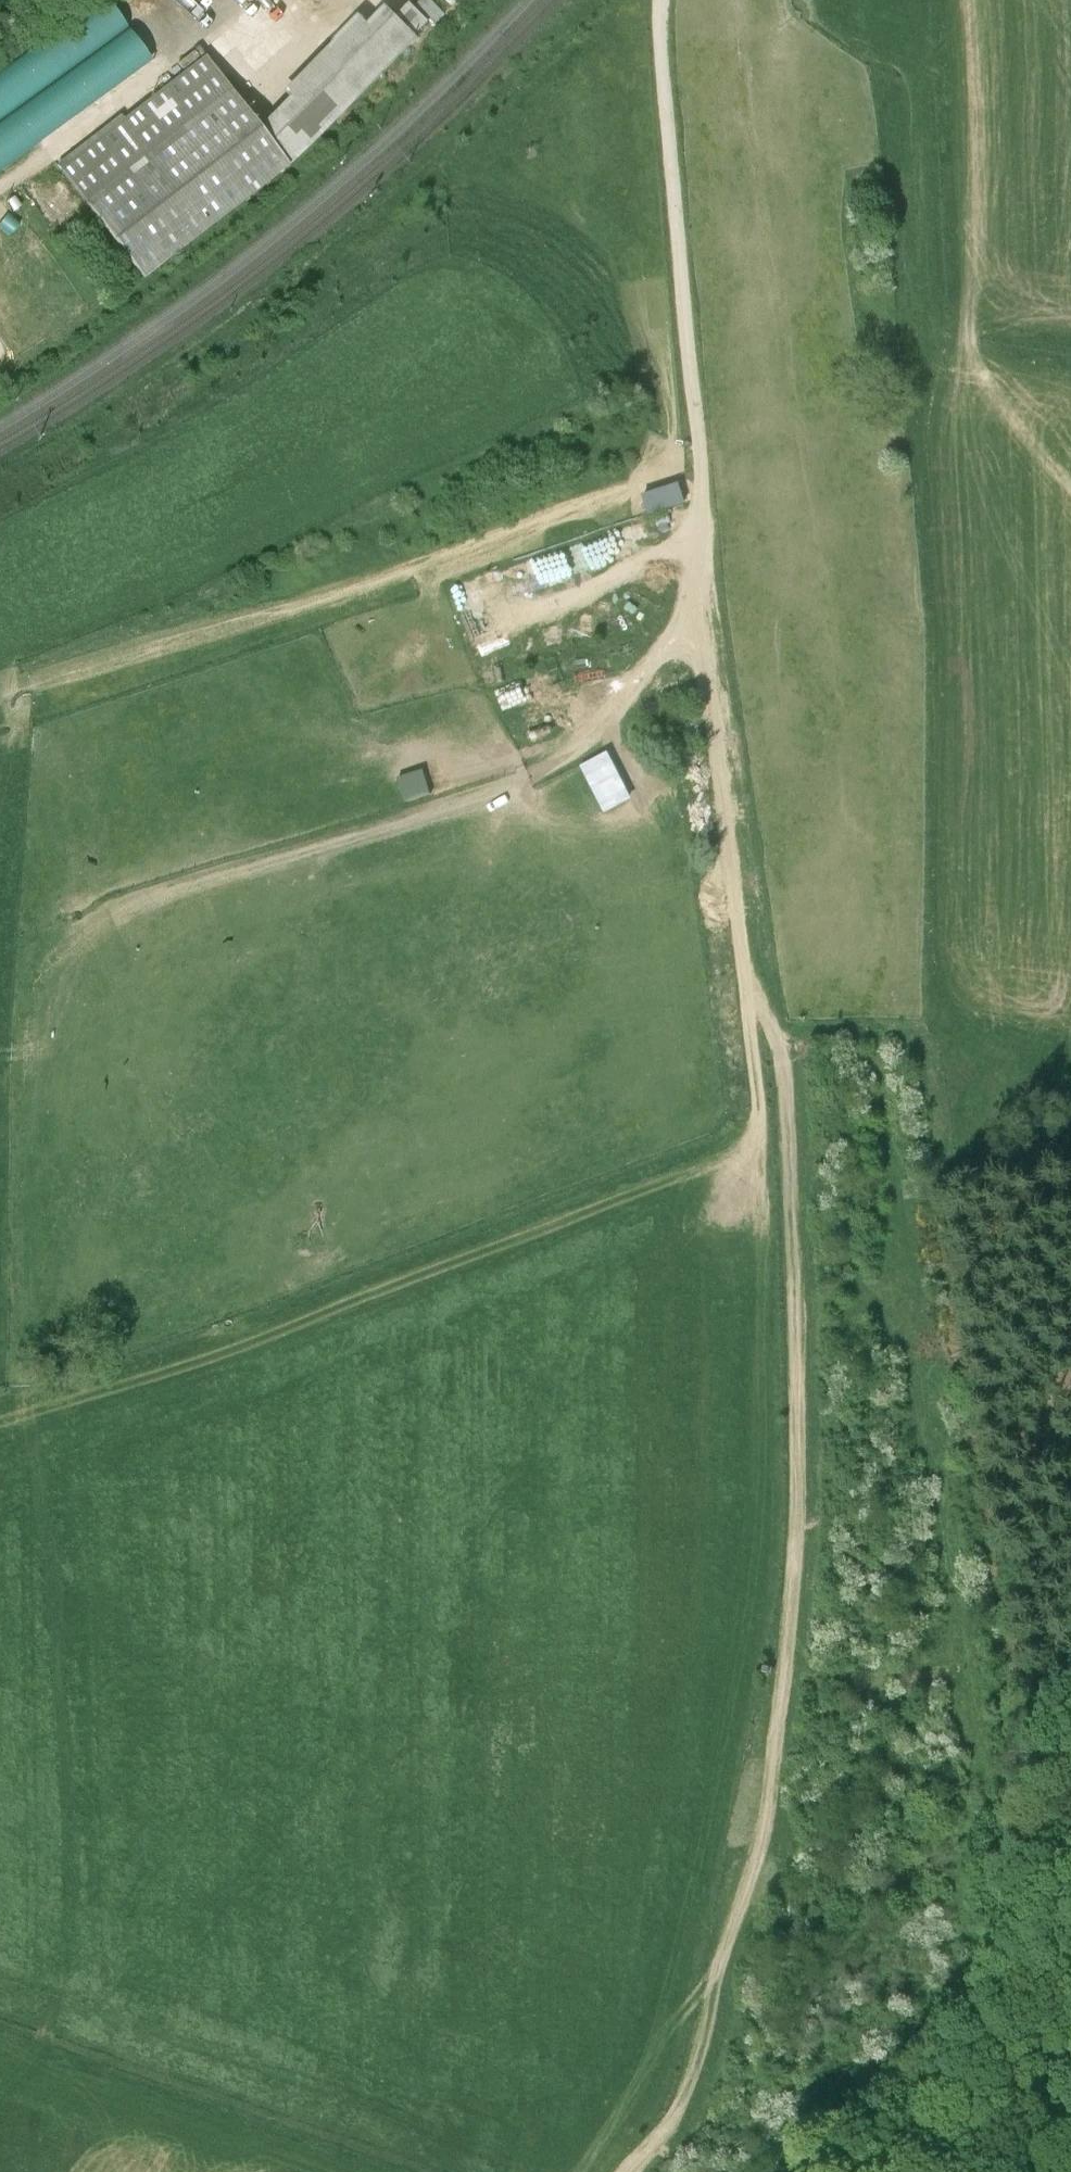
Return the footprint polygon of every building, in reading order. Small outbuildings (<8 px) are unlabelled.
[(292,164),(417,38),(415,36),(429,22),(432,25),(444,14),(431,0),(420,0),(414,6),(410,3),(396,16),(385,6),(368,24),(359,15),(281,92),(288,98),(259,124),(292,164)] [(0,119),(0,167),(115,88),(93,55),(0,119)] [(259,124),(206,55),(125,117),(122,114),(58,164),(146,277),(292,164),(259,124)] [(679,484),(642,495),(648,515),(685,504),(679,484)]
